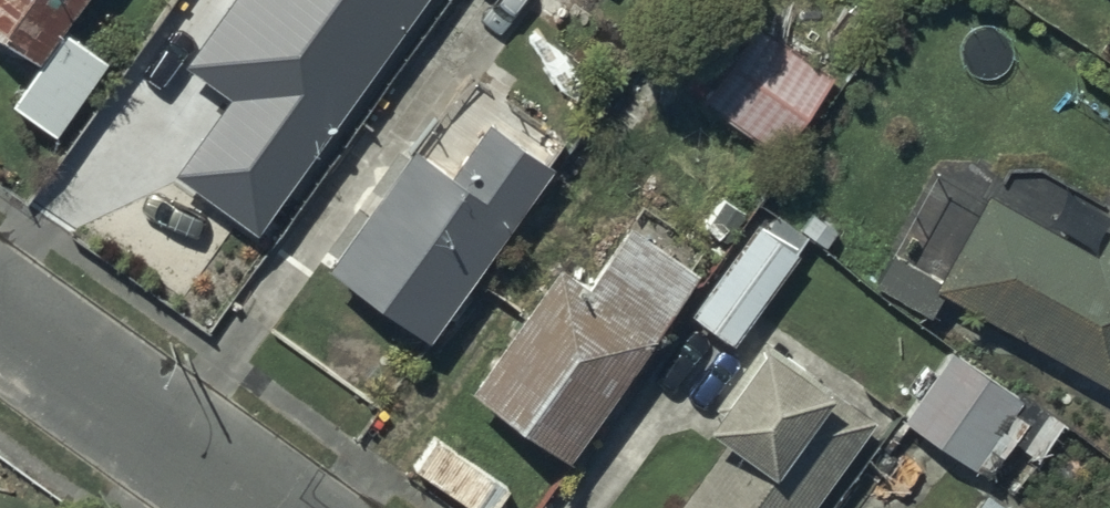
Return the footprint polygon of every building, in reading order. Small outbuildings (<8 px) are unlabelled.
[(37,66),(79,0),(0,0),(0,42),(37,66)] [(191,56),(233,85),(172,171),(254,229),(415,0),(230,0),(191,56)] [(830,81),(752,28),(699,107),(777,159),(830,81)] [(410,154),(324,276),(426,347),(548,173),(487,130),(451,182),(410,154)] [(928,291),(1109,393),(1109,229),(1094,257),(982,194),(928,291)] [(760,228),(692,321),(728,347),(795,253),(760,228)] [(555,273),(469,398),(567,465),(697,278),(627,229),(583,292),(555,273)] [(680,507),(808,507),(870,423),(760,342),(710,410),(718,415),(703,435),(723,450),(680,507)] [(954,345),(898,421),(984,485),(1012,448),(1035,465),(1063,427),(954,345)] [(436,440),(410,477),(454,507),(491,507),(505,487),(436,440)] [(985,496),(976,507),(1001,507),(985,496)]
